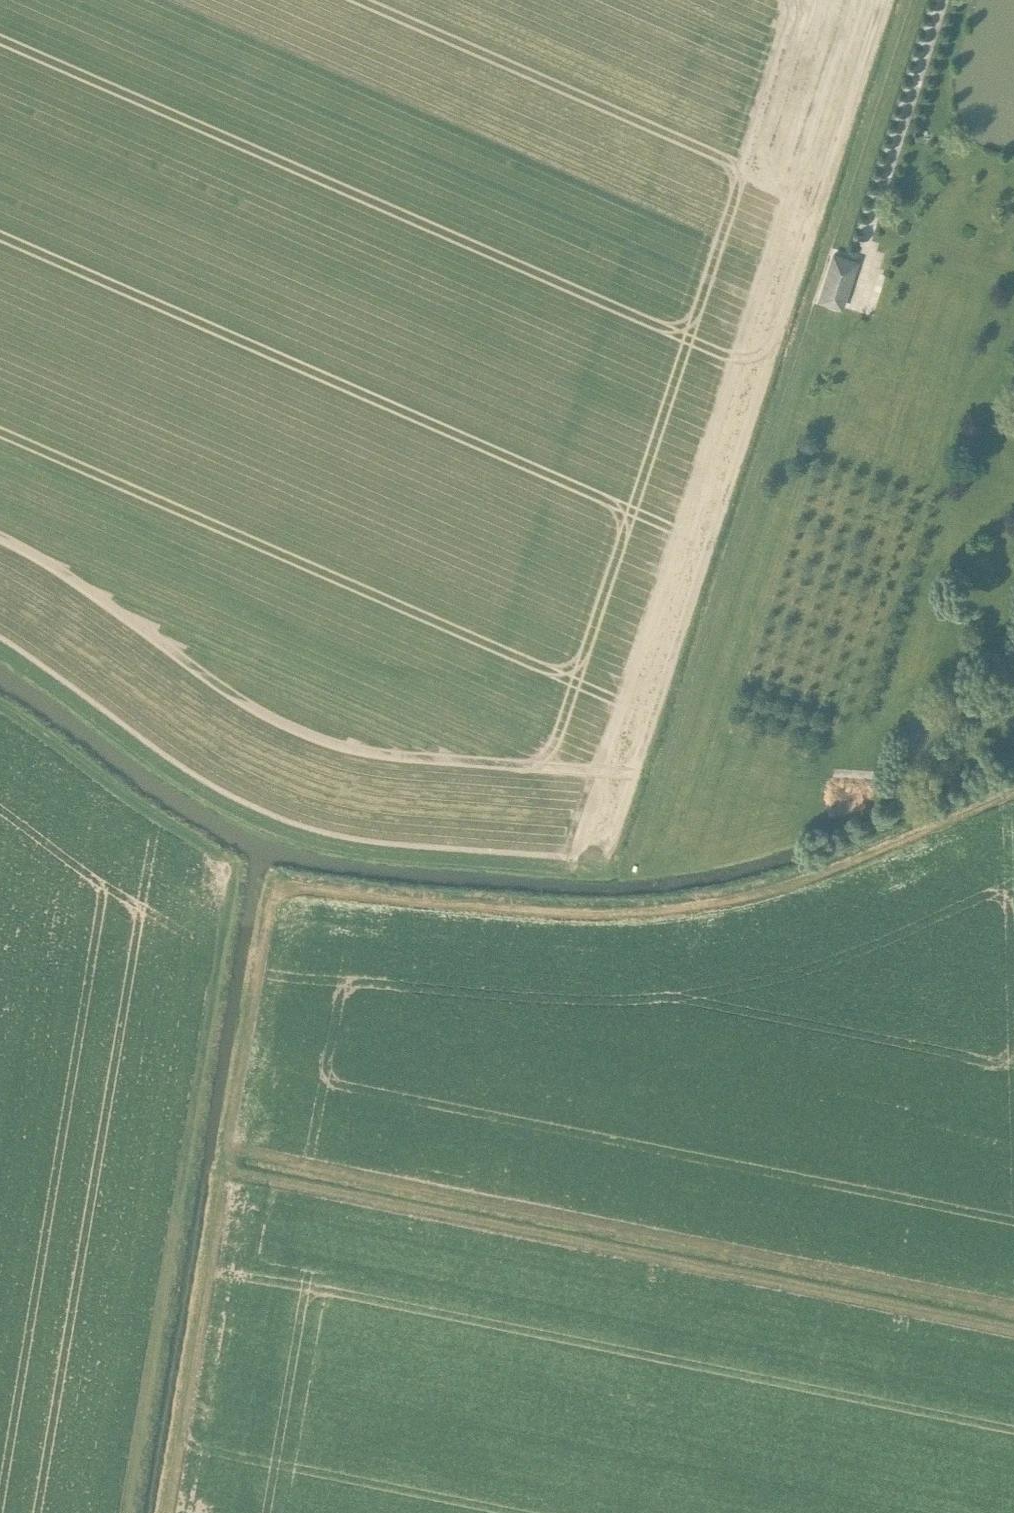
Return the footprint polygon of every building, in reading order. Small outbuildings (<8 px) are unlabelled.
[(845,258),(832,254),(817,304),(843,312),(846,302),(858,264),(845,258)]
